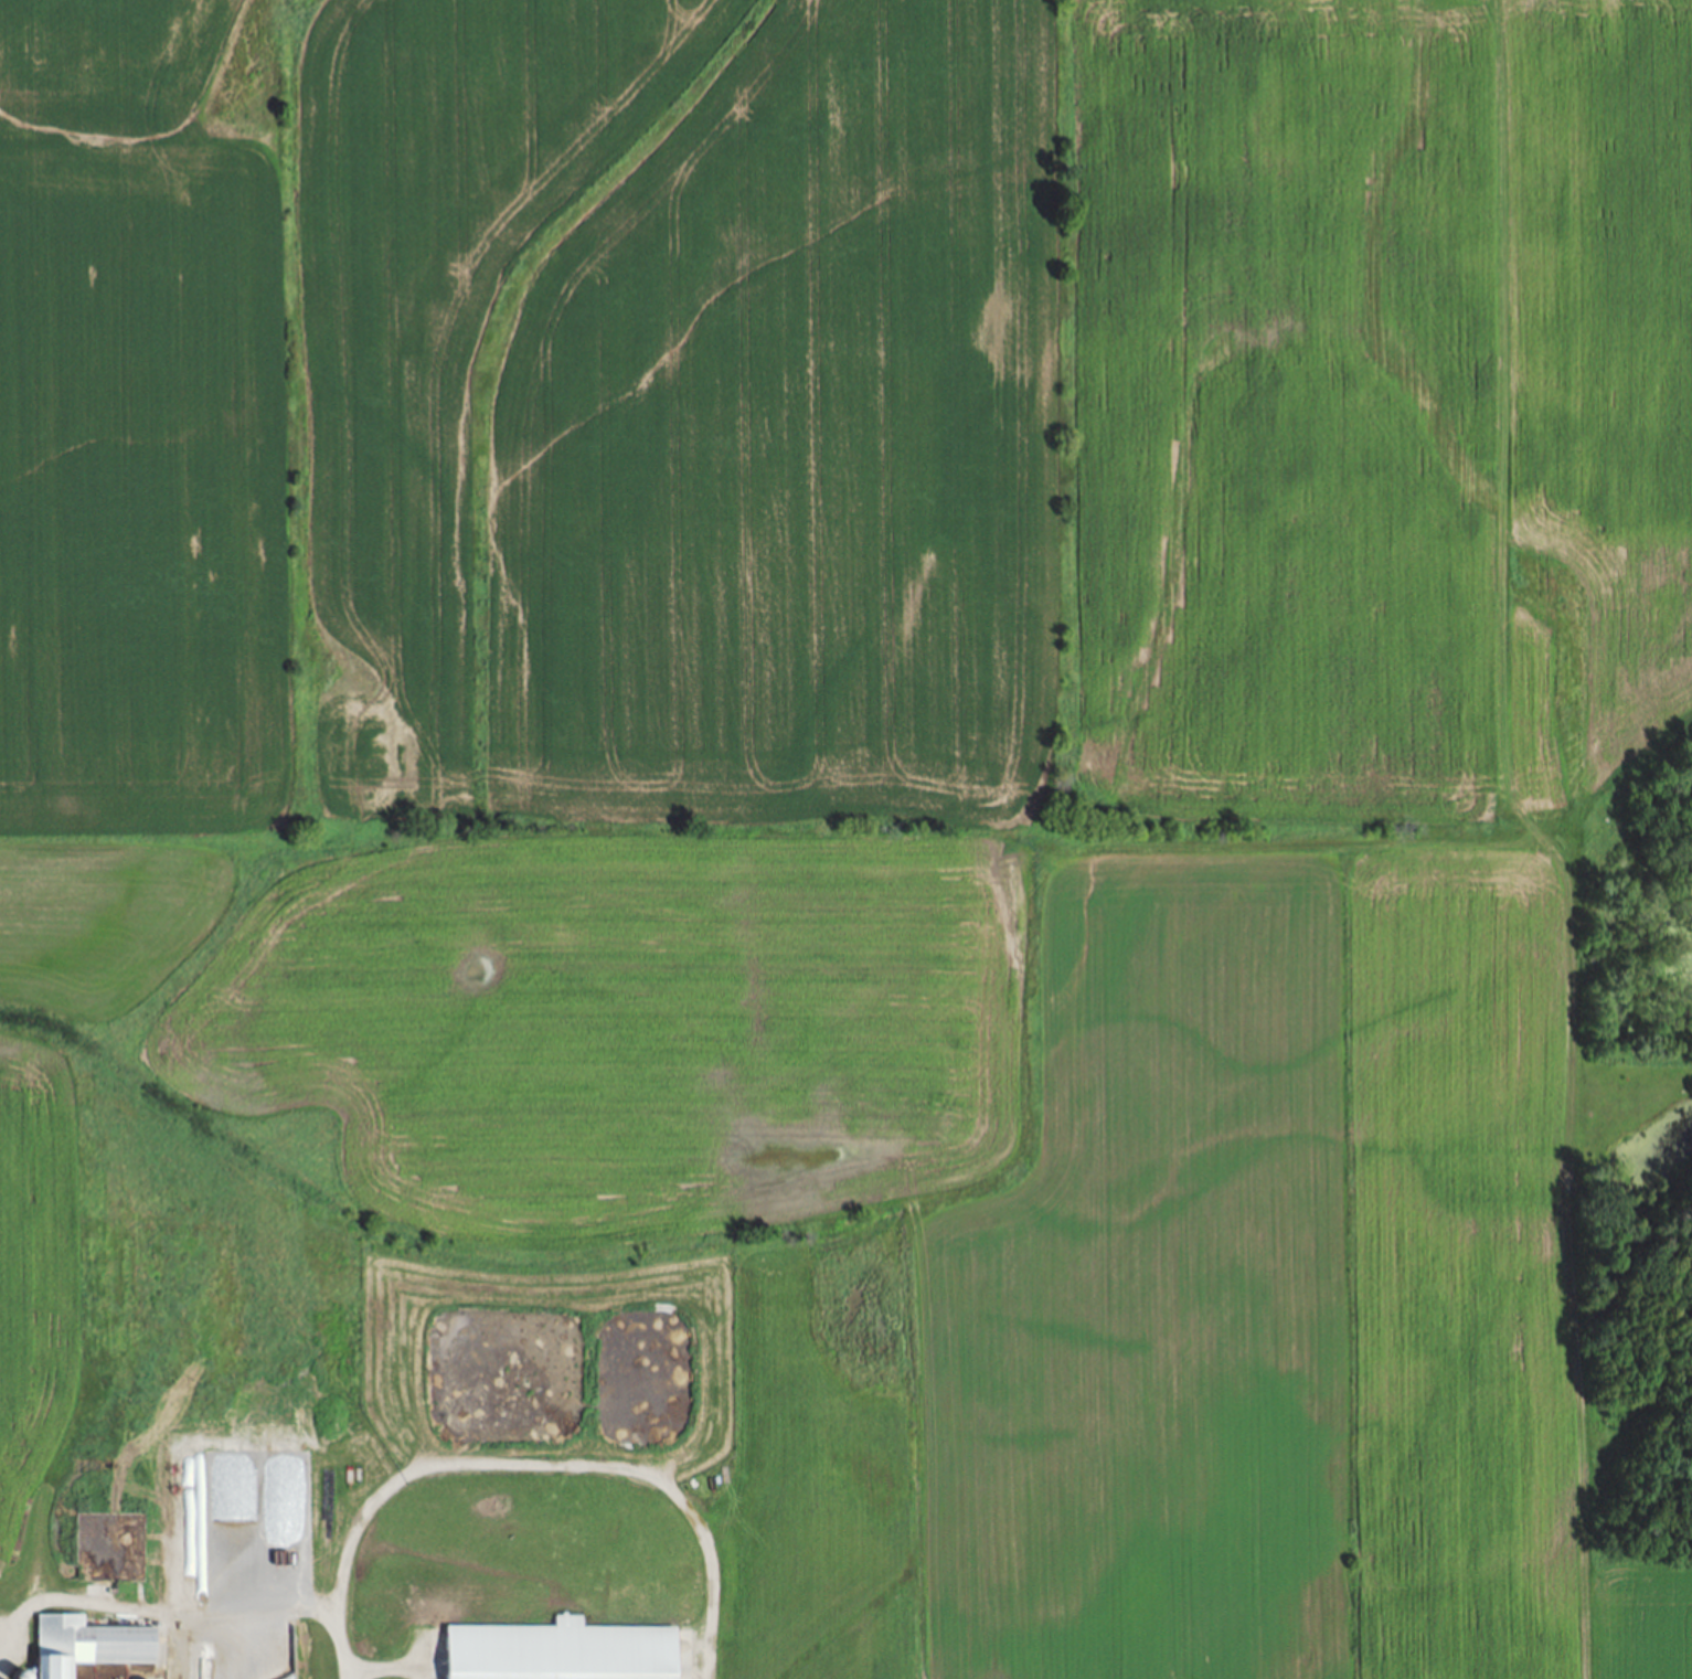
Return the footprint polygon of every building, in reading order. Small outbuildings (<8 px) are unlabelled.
[(75,1665),(157,1666),(157,1629),(85,1629),(85,1616),(39,1616),(39,1678),(75,1678),(75,1665)] [(446,1678),(680,1678),(681,1629),(584,1628),(584,1617),(556,1617),(556,1629),(447,1627),(446,1678)]
